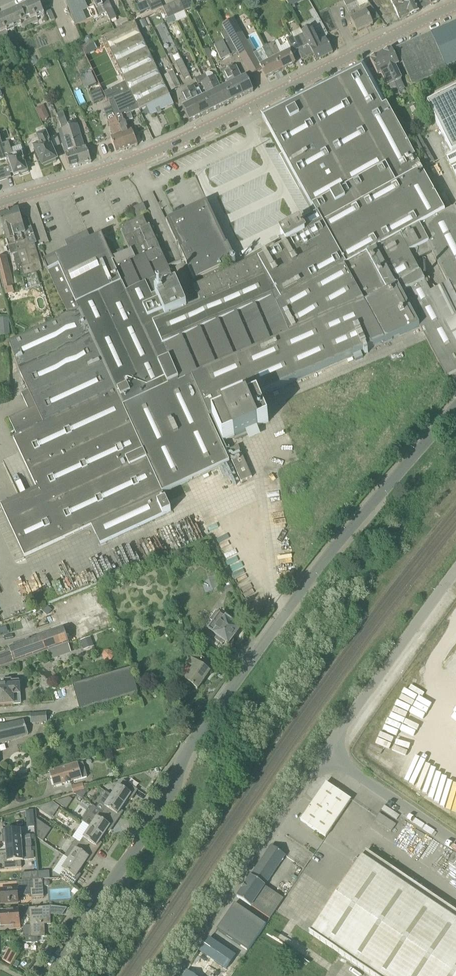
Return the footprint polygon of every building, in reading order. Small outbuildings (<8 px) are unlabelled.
[(45,16),(38,0),(8,14),(15,29),(22,26),(23,28),(38,21),(37,19),(45,16)] [(98,17),(94,8),(88,10),(84,0),(66,0),(75,27),(98,17)] [(96,7),(94,8),(98,17),(106,14),(100,0),(93,0),(96,7)] [(108,0),(100,0),(106,14),(107,13),(110,21),(117,19),(110,5),(108,0)] [(160,0),(150,0),(147,1),(152,12),(163,7),(160,0)] [(183,13),(195,8),(192,0),(182,0),(179,1),(183,13)] [(400,21),(419,12),(413,0),(390,0),(400,21)] [(183,13),(179,1),(164,7),(168,19),(183,13)] [(358,2),(347,7),(349,12),(360,7),(358,2)] [(380,18),(373,9),(351,20),(357,33),(373,25),(372,22),(380,18)] [(51,11),(47,13),(51,23),(55,21),(51,11)] [(0,38),(8,35),(7,33),(15,29),(8,14),(0,17),(0,38)] [(145,19),(137,23),(141,31),(148,28),(145,19)] [(238,53),(246,66),(251,75),(262,69),(267,78),(281,71),(268,46),(263,49),(254,54),(235,19),(223,25),(226,32),(238,53)] [(139,111),(140,112),(170,97),(135,23),(104,38),(139,111)] [(431,34),(437,47),(435,48),(447,75),(455,72),(455,23),(431,34)] [(317,61),(333,53),(326,39),(321,41),(313,26),(302,32),(309,48),(310,47),(317,61)] [(313,55),(316,60),(317,61),(310,47),(309,48),(302,32),(301,30),(291,34),(292,37),(286,40),(288,44),(293,54),(298,52),(302,60),(313,55)] [(221,34),(225,42),(223,42),(231,57),(238,53),(226,32),(221,34)] [(434,81),(441,78),(447,75),(435,48),(437,47),(431,34),(396,49),(398,53),(403,64),(412,86),(432,77),(434,81)] [(87,46),(94,43),(90,36),(83,39),(87,46)] [(127,150),(138,146),(131,127),(128,129),(126,123),(133,120),(131,114),(139,111),(104,38),(94,43),(87,46),(82,49),(108,102),(109,101),(112,109),(111,109),(116,120),(127,150)] [(281,71),(295,64),(291,55),(293,54),(288,44),(282,48),(279,41),(268,46),(281,71)] [(209,50),(208,51),(204,52),(208,61),(213,59),(209,50)] [(398,53),(394,54),(392,51),(381,56),(399,93),(405,90),(400,81),(402,80),(396,67),(403,64),(398,53)] [(381,56),(370,61),(371,63),(365,67),(372,79),(378,76),(381,74),(389,91),(392,90),(395,96),(400,94),(399,93),(381,56)] [(190,77),(182,60),(176,63),(184,80),(190,77)] [(52,68),(49,61),(44,64),(47,70),(52,68)] [(243,97),(253,92),(246,77),(242,79),(235,64),(227,68),(228,71),(230,70),(243,97)] [(227,245),(208,204),(168,222),(180,248),(179,248),(195,281),(191,283),(201,304),(187,310),(172,275),(168,267),(153,233),(150,234),(143,219),(121,229),(131,251),(111,260),(101,239),(92,243),(87,232),(65,242),(70,253),(45,265),(48,272),(68,315),(80,309),(124,406),(191,377),(210,418),(213,417),(224,442),(234,438),(234,439),(259,428),(259,427),(269,422),(258,398),(364,352),(365,354),(368,353),(367,350),(420,328),(427,341),(447,378),(455,373),(455,209),(455,208),(445,213),(422,171),(423,171),(372,79),(365,67),(365,66),(262,118),(282,154),(317,217),(301,226),(300,224),(279,236),(284,244),(281,245),(282,248),(267,256),(266,254),(262,256),(263,258),(259,261),(259,259),(229,272),(227,267),(236,262),(228,244),(227,245)] [(225,88),(232,103),(243,97),(230,70),(228,71),(227,68),(222,71),(229,86),(225,88)] [(164,77),(171,91),(180,87),(173,72),(164,77)] [(221,89),(214,74),(209,73),(206,75),(209,81),(214,93),(222,108),(232,103),(225,88),(221,89)] [(203,77),(205,83),(202,84),(208,96),(204,98),(211,113),(222,108),(214,93),(209,81),(206,75),(203,77)] [(188,91),(201,118),(211,113),(204,98),(200,100),(194,88),(188,91)] [(94,104),(105,100),(101,90),(90,94),(94,104)] [(183,108),(190,123),(201,118),(188,91),(181,94),(187,106),(183,108)] [(428,105),(452,154),(445,157),(455,179),(455,91),(428,105)] [(43,122),(50,118),(43,105),(36,109),(43,122)] [(104,111),(108,123),(109,123),(114,137),(111,138),(117,154),(127,150),(116,120),(111,109),(104,111)] [(68,162),(71,170),(81,166),(69,128),(64,113),(58,115),(62,130),(58,131),(68,162)] [(81,166),(92,163),(87,148),(84,149),(77,125),(69,128),(81,166)] [(9,139),(7,130),(0,132),(0,133),(2,140),(9,139)] [(47,140),(50,139),(46,130),(38,134),(43,145),(35,148),(43,165),(56,160),(50,146),(49,144),(47,140)] [(26,169),(22,158),(25,157),(21,146),(11,149),(8,143),(2,145),(1,142),(1,143),(0,137),(0,160),(1,162),(7,160),(9,165),(10,164),(11,166),(3,169),(6,178),(6,179),(11,178),(10,175),(13,173),(14,176),(22,174),(22,175),(29,173),(27,168),(26,169)] [(435,164),(420,138),(420,137),(419,138),(415,140),(414,141),(422,156),(418,158),(425,170),(435,164)] [(147,211),(144,205),(133,209),(136,216),(147,211)] [(24,230),(19,209),(8,212),(10,221),(9,221),(18,253),(20,260),(25,277),(43,272),(38,257),(34,244),(36,244),(31,228),(24,230)] [(9,247),(11,255),(18,253),(9,221),(10,221),(8,212),(0,215),(0,217),(0,218),(2,223),(2,225),(1,226),(2,229),(4,230),(9,247)] [(0,284),(2,290),(14,287),(6,256),(0,258),(0,283),(0,284)] [(25,277),(20,260),(15,261),(20,278),(25,277)] [(20,372),(29,391),(22,395),(29,410),(9,419),(17,437),(14,439),(37,489),(1,506),(25,557),(92,526),(100,545),(171,512),(163,493),(156,478),(124,406),(80,309),(68,315),(69,316),(9,343),(20,372)] [(124,406),(156,478),(163,493),(229,462),(210,418),(191,377),(124,406)] [(242,482),(252,478),(239,447),(228,451),(242,482)] [(129,586),(127,580),(121,583),(123,588),(129,586)] [(231,586),(224,589),(226,595),(234,593),(231,586)] [(233,625),(234,624),(226,618),(225,619),(220,615),(216,612),(210,620),(214,623),(210,628),(216,632),(214,635),(217,637),(215,640),(220,643),(222,641),(228,645),(240,630),(233,625)] [(47,652),(63,646),(69,644),(63,629),(9,649),(11,655),(0,660),(0,669),(47,652)] [(91,637),(80,641),(84,651),(94,647),(91,637)] [(63,646),(47,652),(48,653),(51,661),(67,655),(64,647),(63,646)] [(201,665),(205,659),(195,652),(187,664),(193,668),(184,681),(197,690),(210,672),(201,665)] [(72,685),(80,712),(139,695),(131,668),(72,685)] [(1,684),(0,684),(0,706),(14,705),(13,695),(20,695),(19,681),(12,681),(1,682),(1,684)] [(31,724),(47,723),(46,714),(30,715),(31,724)] [(9,739),(10,741),(29,735),(24,721),(6,725),(0,726),(0,743),(9,739)] [(166,737),(180,733),(179,728),(165,732),(166,737)] [(55,788),(83,780),(83,779),(88,778),(84,763),(78,765),(78,764),(50,772),(55,788)] [(133,799),(138,791),(124,781),(120,787),(119,786),(112,796),(125,805),(130,797),(133,799)] [(326,838),(351,800),(326,783),(301,821),(326,838)] [(74,794),(88,790),(89,790),(88,784),(83,785),(83,784),(72,787),(74,794)] [(89,792),(88,790),(74,794),(83,800),(87,793),(89,792)] [(112,796),(107,793),(96,809),(103,813),(117,823),(122,815),(119,813),(125,805),(112,796)] [(69,798),(56,802),(67,809),(73,800),(69,798)] [(50,818),(58,806),(53,803),(36,808),(50,818)] [(26,819),(34,818),(33,811),(25,812),(26,819)] [(111,830),(117,823),(103,813),(99,819),(97,817),(90,828),(104,837),(109,829),(111,830)] [(51,830),(37,819),(38,839),(44,842),(51,830)] [(98,845),(104,837),(90,828),(83,838),(85,839),(82,844),(82,845),(96,854),(101,847),(98,845)] [(19,830),(2,831),(3,841),(6,840),(6,850),(32,848),(31,835),(19,836),(19,830)] [(90,862),(96,854),(82,845),(82,844),(76,840),(65,857),(82,868),(88,860),(90,862)] [(237,897),(251,907),(286,856),(271,846),(237,897)] [(4,860),(5,870),(22,868),(21,861),(34,860),(34,852),(32,852),(32,848),(6,850),(7,860),(4,860)] [(54,873),(74,886),(80,878),(77,876),(82,868),(65,857),(54,873)] [(362,857),(310,934),(372,975),(455,975),(455,921),(362,857)] [(38,880),(43,880),(50,879),(49,872),(38,873),(38,880)] [(31,899),(44,898),(43,880),(38,880),(32,881),(18,882),(18,890),(0,891),(0,895),(1,905),(19,903),(18,897),(31,896),(31,899)] [(266,925),(235,904),(217,930),(240,945),(244,939),(253,945),(266,925)] [(26,937),(26,943),(38,943),(43,942),(45,937),(44,925),(51,924),(50,915),(50,907),(30,909),(30,915),(31,937),(26,937)] [(0,913),(1,926),(20,925),(19,916),(30,915),(30,909),(13,910),(13,912),(0,913)] [(210,937),(201,951),(227,969),(236,955),(210,937)] [(17,954),(8,949),(3,960),(11,965),(17,954)]
